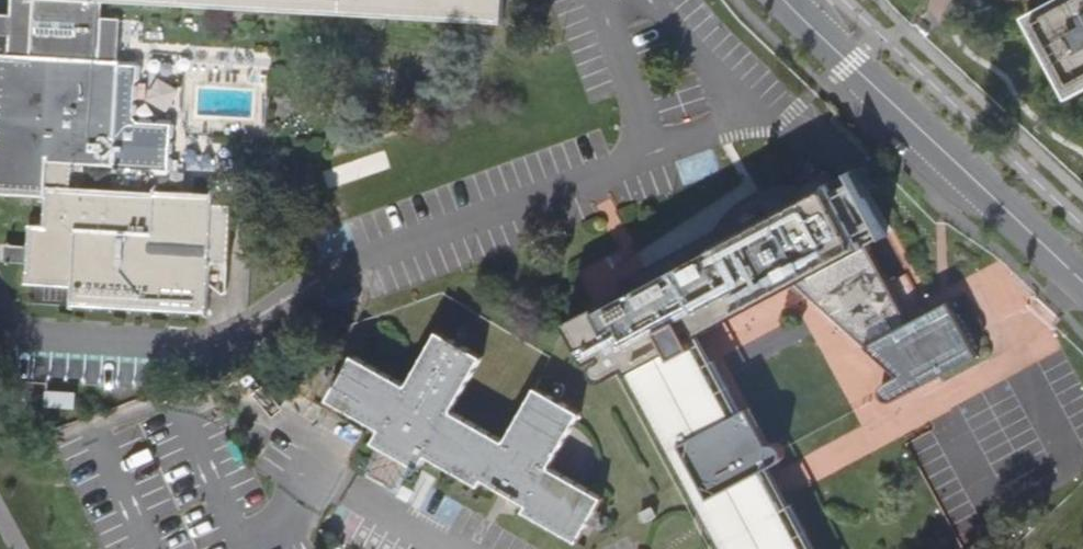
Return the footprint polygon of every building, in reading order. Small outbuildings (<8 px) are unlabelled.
[(72,190),(72,165),(115,167),(115,172),(156,175),(158,177),(166,177),(175,169),(175,158),(170,153),(171,139),(177,135),(177,124),(173,120),(163,119),(158,123),(140,122),(135,117),(135,100),(132,96),(133,84),(140,78),(141,67),(138,61),(116,59),(119,17),(100,16),(101,1),(500,23),(501,0),(15,0),(14,14),(13,32),(12,54),(0,53),(0,194),(46,197),(47,190),(72,190)] [(1031,13),(1075,95),(1082,91),(1082,0),(1054,0),(1031,13)] [(13,32),(14,14),(0,14),(0,31),(13,32)] [(586,325),(577,330),(589,354),(609,356),(612,360),(603,364),(601,369),(601,373),(602,375),(607,380),(611,381),(614,381),(623,376),(633,371),(676,451),(684,447),(714,503),(706,506),(729,548),(819,548),(796,506),(789,510),(779,490),(769,472),(787,462),(789,458),(789,455),(788,451),(786,447),(784,446),(782,445),(779,445),(775,447),(766,452),(745,415),(718,364),(711,367),(698,342),(799,287),(903,378),(888,386),(887,388),(886,393),(886,395),(888,397),(891,399),(894,401),(897,402),(900,402),(902,401),(982,357),(954,303),(932,315),(910,274),(891,285),(870,247),(835,182),(828,170),(801,184),(795,184),(786,185),(775,186),(767,189),(759,192),(752,195),(743,200),(736,204),(731,210),(723,218),(719,226),(716,230),(634,275),(644,293),(616,309),(586,325)] [(843,177),(835,182),(870,247),(880,242),(890,237),(854,171),(843,177)] [(209,265),(212,206),(212,199),(72,190),(47,190),(46,197),(45,227),(30,227),(29,247),(28,266),(27,285),(73,287),(72,310),(206,318),(209,265)] [(230,207),(212,206),(209,265),(227,265),(230,207)] [(8,265),(28,266),(29,247),(9,246),(8,265)] [(385,448),(419,467),(424,470),(432,457),(485,487),(489,481),(518,497),(527,503),(533,506),(530,512),(583,543),(607,498),(554,468),(584,413),(541,390),(510,445),(456,414),(486,359),(443,334),(412,389),(358,359),(335,402),(387,432),(380,444),(385,448)] [(754,409),(745,415),(766,452),(775,447),(754,409)] [(684,447),(676,451),(706,506),(714,503),(684,447)] [(404,491),(419,467),(385,448),(373,472),(372,473),(404,491)] [(524,509),(527,503),(518,497),(515,504),(524,509)]
